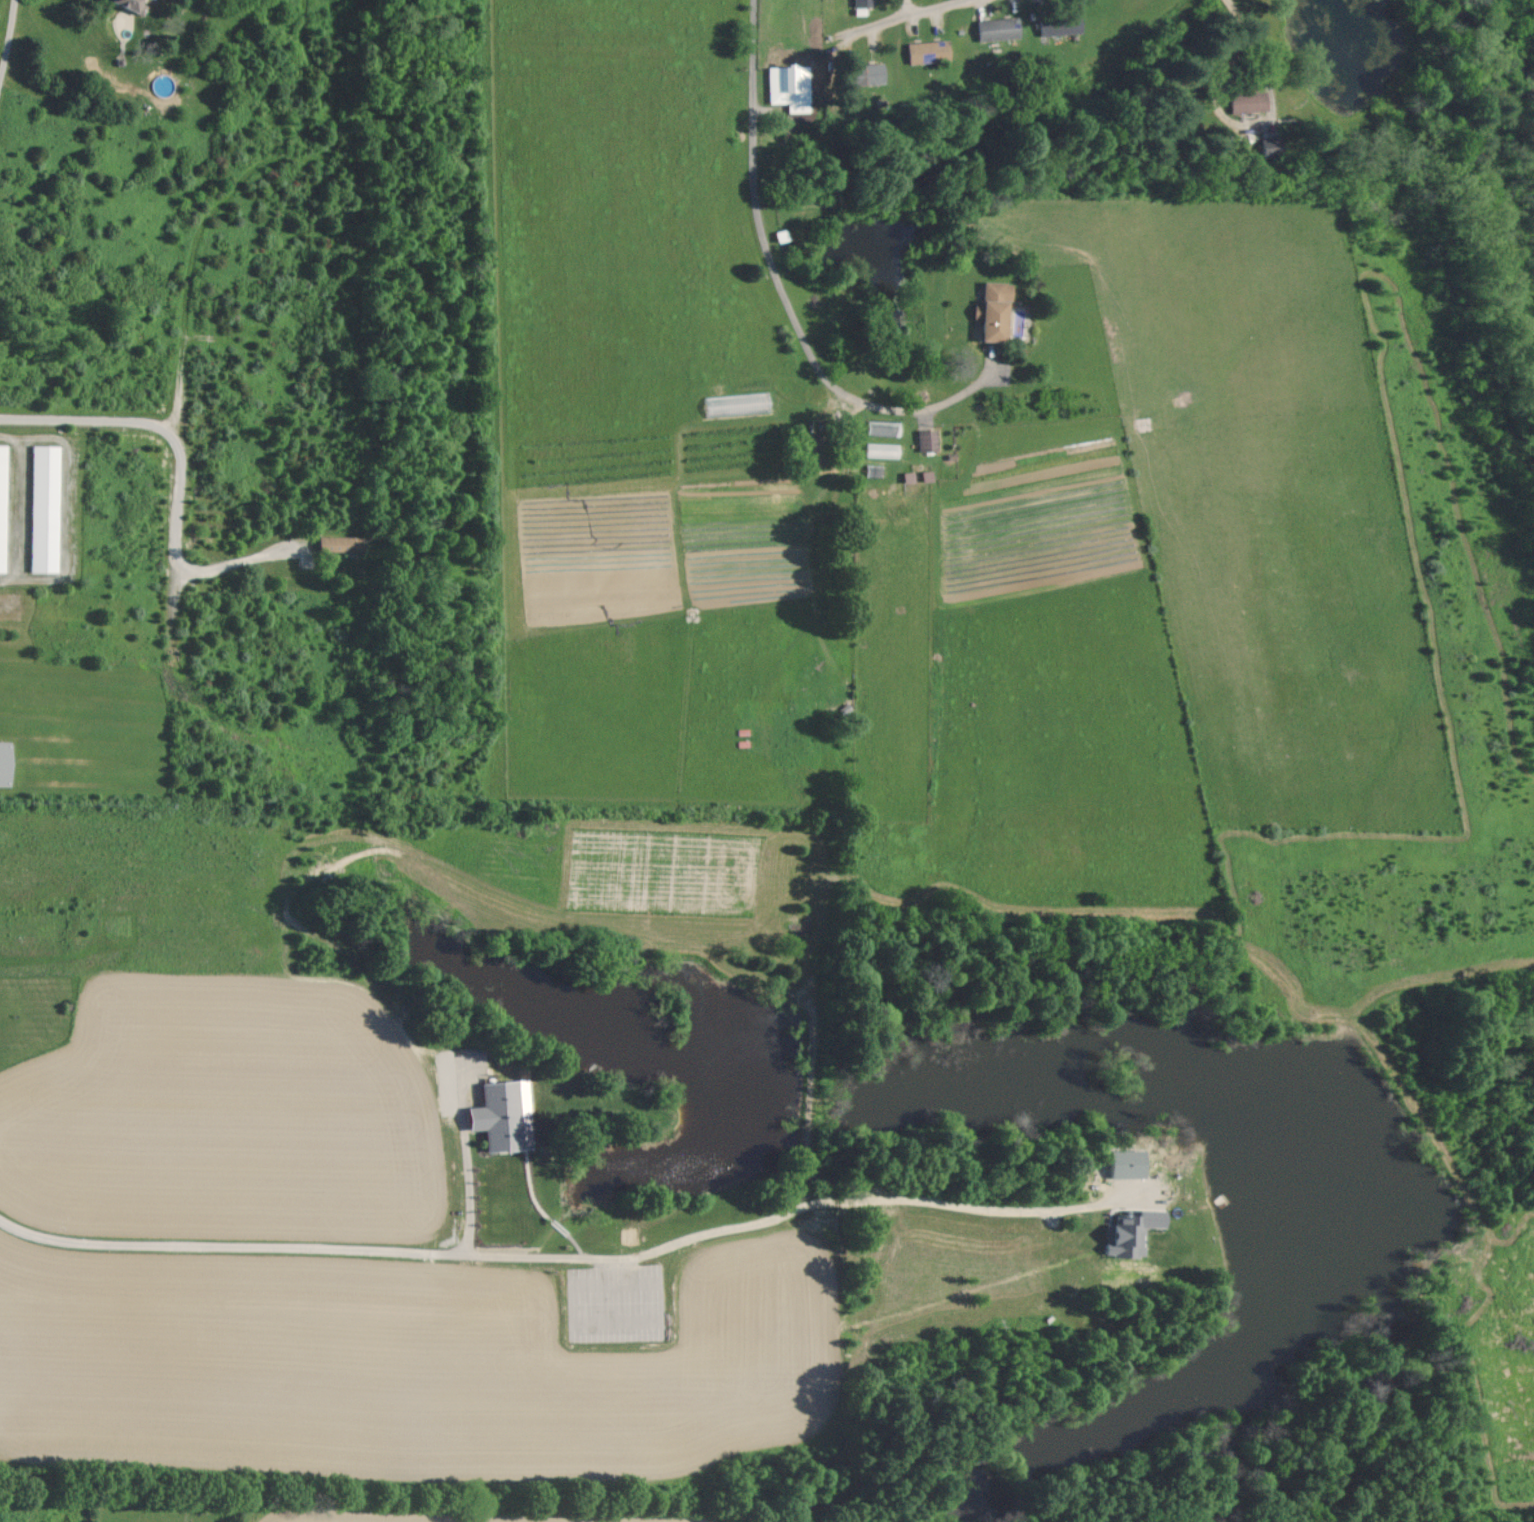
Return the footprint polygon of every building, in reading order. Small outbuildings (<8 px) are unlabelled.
[(143,15),(149,0),(116,0),(115,2),(143,15)] [(1041,36),(1084,34),(1084,15),(1041,16),(1041,36)] [(1021,39),(1021,18),(978,19),(979,40),(1021,39)] [(910,62),(951,61),(951,41),(909,42),(910,62)] [(860,85),(887,83),(886,63),(866,65),(866,73),(859,74),(860,85)] [(813,113),(812,66),(770,67),(771,103),(789,103),(789,113),(813,113)] [(1262,109),(1260,90),(1250,91),(1249,83),(1238,85),(1239,90),(1224,92),(1227,114),(1262,109)] [(1257,137),(1258,155),(1277,155),(1277,137),(1257,137)] [(974,319),(973,340),(998,341),(1000,299),(1005,299),(1006,282),(977,280),(976,305),(969,304),(969,318),(974,319)] [(933,429),(915,429),(916,451),(933,451),(933,429)] [(7,572),(9,444),(0,444),(0,572),(7,572)] [(60,572),(62,445),(34,445),(32,571),(60,572)] [(358,551),(359,536),(314,535),(313,551),(358,551)] [(480,1151),(523,1149),(522,1129),(528,1128),(525,1079),(475,1083),(476,1106),(461,1107),(462,1130),(479,1129),(480,1151)] [(1162,1210),(1121,1210),(1121,1214),(1110,1214),(1110,1224),(1100,1224),(1100,1256),(1139,1256),(1139,1246),(1129,1245),(1129,1234),(1141,1234),(1141,1228),(1162,1228),(1162,1210)]
